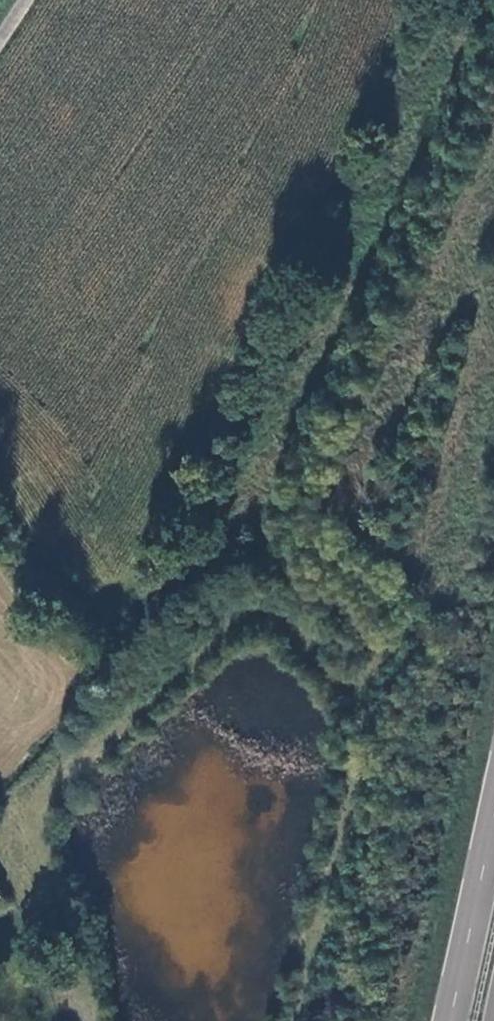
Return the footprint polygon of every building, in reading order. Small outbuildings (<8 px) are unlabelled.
[(0,975),(0,989),(12,993),(15,980),(0,975)]
